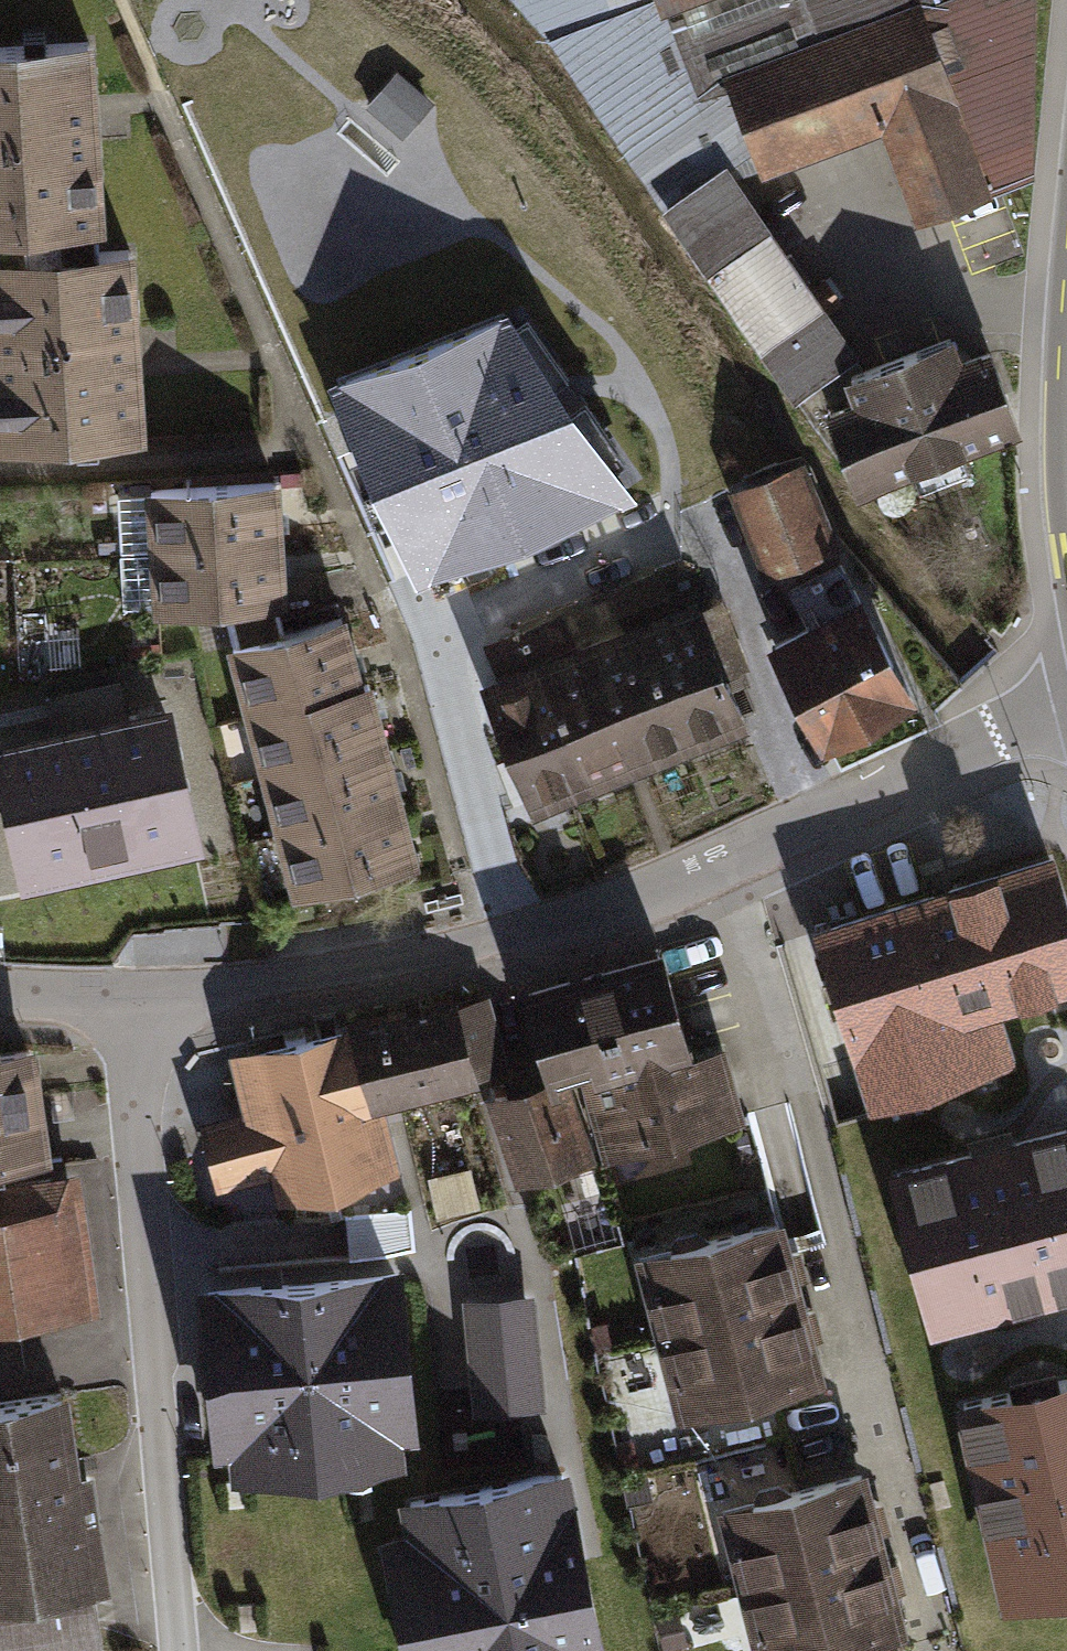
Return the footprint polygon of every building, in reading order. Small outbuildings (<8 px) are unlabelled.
[(647,0),(521,0),(555,38),(667,204),(723,169),(722,149),(750,139),(728,85),(701,98),(647,0)] [(750,139),(761,166),(860,128),(896,222),(1027,173),(1030,0),(647,0),(701,98),(728,85),(750,139)] [(51,254),(50,226),(97,223),(100,223),(95,145),(89,145),(87,120),(94,119),(89,42),(0,47),(0,257),(51,254)] [(425,100),(396,74),(369,103),(399,130),(425,100)] [(723,169),(667,204),(796,389),(851,352),(824,313),(839,301),(824,280),(808,291),(723,169)] [(97,223),(50,226),(51,254),(0,257),(0,439),(140,431),(136,354),(129,354),(128,328),(134,327),(129,250),(98,252),(97,223)] [(558,510),(469,294),(414,318),(437,379),(370,407),(434,562),(558,510)] [(832,413),(860,485),(1017,426),(989,353),(959,364),(950,339),(851,376),(861,402),(832,413)] [(797,475),(745,495),(772,562),(823,542),(797,475)] [(151,495),(155,550),(278,542),(274,483),(151,490),(151,495)] [(155,550),(151,495),(118,496),(121,551),(155,550)] [(281,601),(278,542),(155,550),(155,553),(158,606),(159,609),(227,605),(276,601),(281,601)] [(158,606),(155,553),(122,555),(125,608),(158,606)] [(910,695),(841,564),(791,590),(811,627),(775,645),(825,740),(910,695)] [(656,595),(616,610),(623,629),(663,613),(656,595)] [(233,645),(252,715),(358,687),(341,618),(283,632),(276,601),(227,605),(236,645),(233,645)] [(699,612),(595,653),(636,756),(740,715),(724,673),(743,665),(720,607),(700,614),(699,612)] [(580,778),(636,756),(595,653),(554,669),(550,659),(568,653),(557,624),(519,638),(538,679),(553,719),(556,719),(580,778)] [(529,797),(580,778),(556,719),(553,719),(538,679),(519,638),(495,648),(502,665),(498,667),(506,688),(489,694),(529,797)] [(252,715),(266,774),(383,743),(369,684),(358,687),(252,715)] [(0,746),(0,844),(8,886),(194,851),(167,712),(117,721),(112,696),(20,714),(25,742),(0,746)] [(266,774),(280,832),(398,802),(383,743),(266,774)] [(412,862),(398,802),(280,832),(295,891),(412,862)] [(1050,859),(820,930),(872,1099),(1011,1056),(994,1004),(1066,981),(1066,913),(1050,859)] [(563,1077),(584,1072),(686,1044),(662,957),(591,975),(528,991),(550,1071),(552,1080),(563,1077)] [(347,1022),(350,1032),(370,1098),(502,1065),(485,998),(382,1024),(380,1013),(347,1022)] [(377,1126),(370,1098),(350,1032),(294,1047),(326,1174),(387,1161),(382,1141),(391,1139),(388,1124),(377,1126)] [(693,1070),(686,1044),(584,1072),(605,1152),(637,1143),(638,1145),(708,1126),(708,1124),(740,1114),(729,1077),(725,1063),(693,1070)] [(285,1183),(326,1174),(294,1047),(241,1059),(252,1101),(254,1113),(208,1125),(223,1178),(280,1163),(285,1183)] [(0,1053),(0,1173),(4,1172),(3,1162),(41,1157),(26,1050),(0,1053)] [(586,1156),(563,1077),(552,1080),(550,1071),(531,1076),(534,1086),(523,1089),(498,1097),(523,1175),(586,1156)] [(896,1172),(934,1321),(1066,1287),(1066,1129),(896,1172)] [(0,1185),(0,1320),(70,1310),(52,1178),(0,1185)] [(643,1256),(663,1332),(797,1297),(778,1222),(707,1240),(696,1232),(676,1237),(672,1249),(643,1256)] [(395,1272),(207,1289),(221,1444),(238,1442),(241,1475),(395,1461),(393,1428),(409,1427),(395,1272)] [(817,1373),(797,1297),(663,1332),(682,1408),(710,1401),(721,1408),(740,1403),(746,1392),(817,1373)] [(525,1300),(472,1305),(481,1404),(535,1399),(525,1300)] [(1008,1599),(1066,1585),(1066,1378),(963,1401),(1008,1599)] [(0,1402),(0,1650),(100,1650),(61,1393),(0,1402)] [(395,1461),(241,1475),(244,1500),(398,1485),(395,1461)] [(561,1470),(410,1501),(417,1533),(409,1535),(434,1650),(599,1650),(561,1470)] [(726,1509),(745,1584),(880,1550),(860,1474),(790,1492),(778,1485),(758,1490),(754,1502),(726,1509)] [(409,1535),(385,1540),(407,1650),(434,1650),(409,1535)] [(880,1550),(745,1584),(763,1650),(824,1650),(828,1644),(900,1626),(880,1550)]
